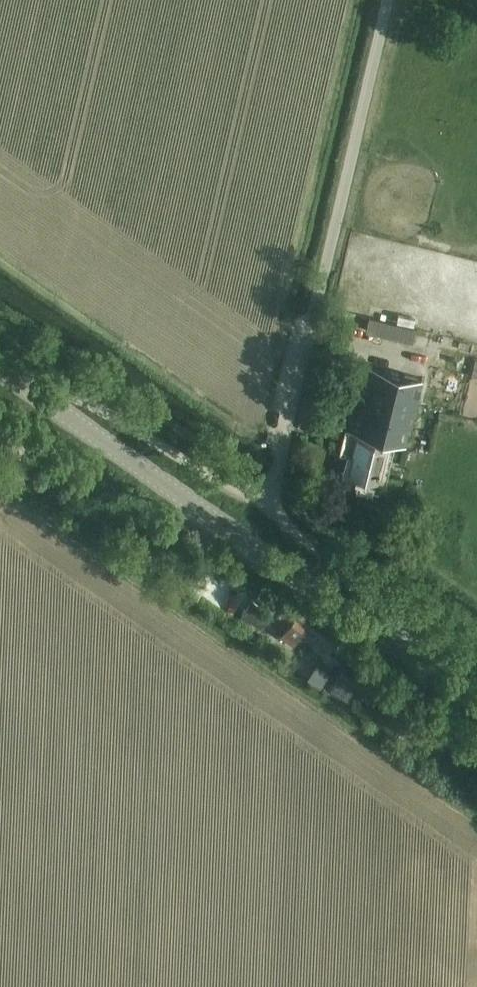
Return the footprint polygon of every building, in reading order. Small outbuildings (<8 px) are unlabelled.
[(365,331),(382,335),(413,342),(416,328),(386,321),(369,317),(365,331)] [(349,430),(355,432),(351,453),(358,454),(353,475),(376,481),(386,439),(406,444),(422,378),(365,364),(349,430)] [(438,402),(422,398),(417,416),(433,420),(438,402)] [(440,412),(438,418),(440,419),(446,421),(448,415),(442,413),(440,412)] [(290,594),(277,615),(288,623),(281,634),(294,643),(301,633),(328,651),(342,629),(290,594)] [(272,612),(251,599),(240,615),(262,629),(272,612)] [(340,671),(328,688),(328,689),(344,700),(344,699),(356,682),(340,671)]
